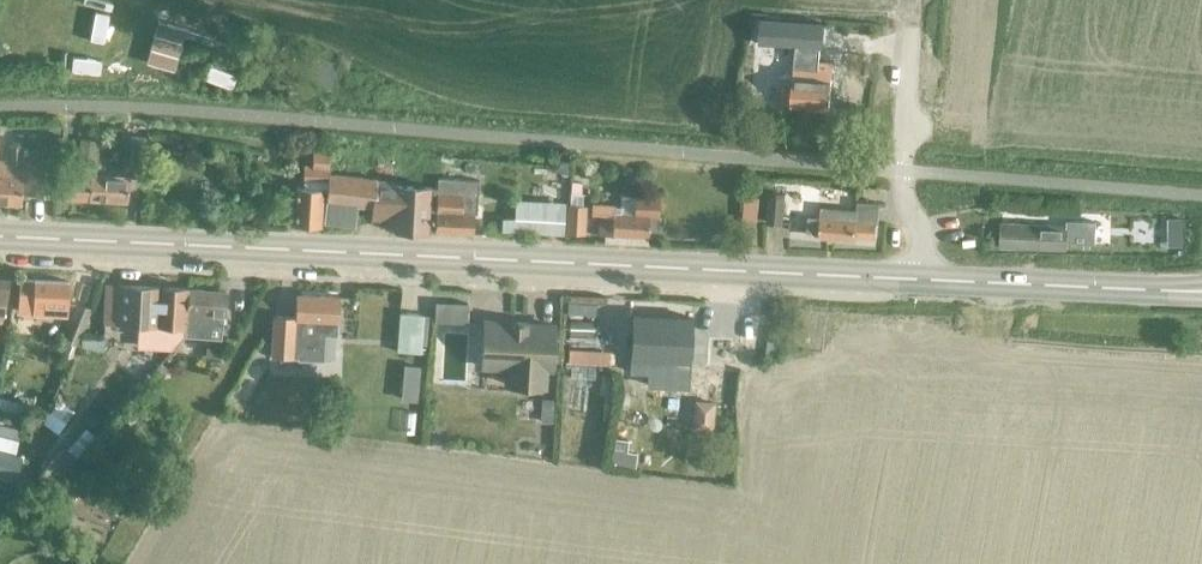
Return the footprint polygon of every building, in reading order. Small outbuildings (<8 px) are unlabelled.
[(821,48),(823,25),(782,21),(779,44),(796,45),(819,48),(821,48)] [(781,90),(779,105),(830,109),(830,105),(835,106),(836,89),(831,88),(833,62),(818,61),(819,48),(796,45),(793,91),(781,90)] [(746,72),(745,82),(755,83),(756,73),(746,72)] [(51,134),(51,148),(64,149),(65,135),(51,134)] [(132,136),(129,166),(145,167),(147,137),(132,136)] [(81,137),(77,167),(97,170),(101,139),(81,137)] [(21,203),(22,173),(22,172),(23,155),(29,155),(29,147),(23,147),(23,144),(8,144),(8,161),(0,160),(0,202),(21,203)] [(63,162),(64,149),(51,148),(29,147),(29,155),(29,160),(63,162)] [(303,165),(303,180),(327,180),(328,152),(312,152),(311,165),(303,165)] [(38,164),(37,195),(52,196),(53,165),(38,164)] [(126,201),(128,177),(89,174),(89,177),(67,176),(66,196),(126,201)] [(323,205),(322,225),(354,226),(355,206),(371,207),(371,210),(386,210),(385,227),(394,228),(394,231),(427,232),(427,230),(426,230),(427,207),(427,196),(429,188),(396,185),(396,188),(375,186),(375,179),(328,175),(327,180),(328,180),(327,189),(321,188),(321,205),(323,205)] [(427,196),(427,207),(429,207),(428,228),(471,231),(472,213),(476,213),(477,180),(437,179),(436,189),(429,188),(427,196)] [(294,187),(293,224),(319,225),(320,205),(321,205),(321,188),(327,189),(328,180),(327,180),(303,180),(303,187),(294,187)] [(569,180),(568,193),(581,193),(582,181),(569,180)] [(784,194),(770,193),(767,222),(782,223),(784,194)] [(592,204),(591,215),(598,216),(597,234),(647,237),(647,231),(657,232),(659,196),(635,195),(620,194),(619,213),(614,213),(615,205),(592,204)] [(743,195),(742,207),(756,207),(757,196),(743,195)] [(820,217),(808,216),(806,232),(819,233),(818,238),(855,241),(855,237),(875,239),(876,223),(877,223),(879,203),(857,201),(857,210),(821,207),(820,217)] [(567,205),(565,234),(584,235),(586,206),(567,205)] [(506,218),(505,232),(562,235),(563,220),(506,218)] [(1183,218),(1169,218),(1169,232),(1183,232),(1183,218)] [(1066,224),(1002,222),(1001,249),(1066,250),(1066,241),(1095,241),(1095,221),(1066,220),(1066,224)] [(8,279),(0,279),(0,315),(8,279)] [(20,280),(18,312),(33,312),(34,303),(46,303),(45,313),(67,314),(69,282),(20,280)] [(103,310),(102,323),(108,323),(138,325),(136,349),(169,351),(183,336),(183,327),(186,287),(119,283),(118,309),(109,310),(103,310)] [(186,287),(183,327),(183,336),(222,338),(226,290),(186,287)] [(298,358),(298,359),(323,360),(324,335),(337,336),(337,321),(338,321),(339,296),(296,294),(295,318),(273,317),(272,356),(298,358)] [(435,301),(434,321),(444,322),(466,323),(467,302),(445,301),(435,301)] [(91,310),(77,304),(63,339),(77,345),(91,310)] [(703,306),(702,318),(726,319),(726,306),(703,306)] [(420,352),(423,314),(399,312),(396,350),(420,352)] [(631,314),(629,358),(630,358),(629,372),(648,373),(647,385),(688,387),(689,361),(690,361),(692,318),(631,314)] [(553,326),(484,322),(482,365),(508,366),(507,384),(544,386),(545,362),(551,362),(553,326)] [(82,335),(81,350),(105,351),(105,336),(82,335)] [(208,345),(207,356),(222,357),(222,346),(208,345)] [(160,361),(148,376),(157,383),(169,369),(160,361)] [(401,386),(400,399),(415,401),(416,387),(401,386)] [(23,416),(27,403),(0,396),(0,411),(23,416)] [(541,398),(540,422),(552,422),(552,399),(541,398)] [(701,429),(704,403),(685,401),(682,427),(701,429)] [(17,440),(20,429),(0,425),(0,436),(17,440)] [(65,446),(38,477),(51,488),(77,458),(95,436),(85,427),(67,448),(65,446)] [(611,437),(608,463),(633,467),(635,451),(625,450),(626,439),(611,437)] [(0,449),(0,475),(15,479),(21,454),(0,449)]
